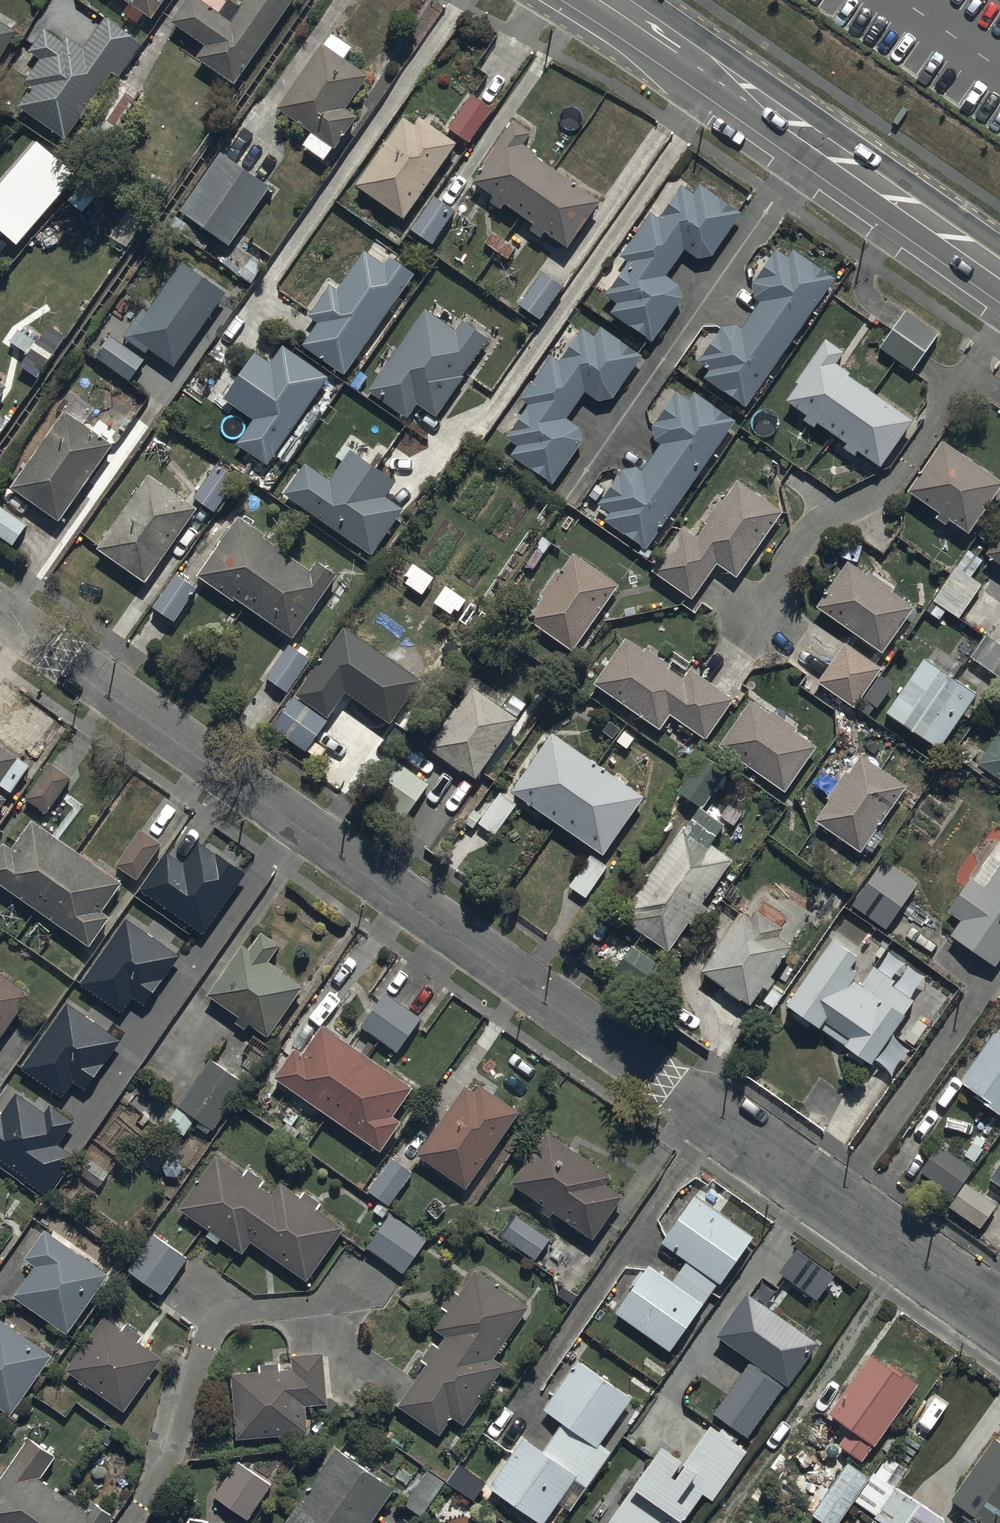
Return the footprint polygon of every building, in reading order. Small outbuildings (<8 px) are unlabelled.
[(130,10),(124,20),(139,30),(145,21),(155,27),(172,0),(115,0),(130,10)] [(178,48),(200,63),(199,65),(237,92),(300,0),(253,0),(242,16),(230,8),(221,21),(193,2),(174,29),(186,37),(178,48)] [(66,145),(112,80),(118,84),(143,49),(107,25),(86,55),(69,42),(64,49),(45,36),(32,55),(45,64),(27,91),(32,94),(19,112),(66,145)] [(19,37),(0,26),(0,68),(19,37)] [(351,56),(329,41),(276,116),(310,140),(301,153),(323,168),(332,156),(334,157),(357,126),(345,117),(369,84),(344,67),(351,56)] [(491,116),(470,102),(449,133),(469,147),(491,116)] [(412,133),(402,126),(356,194),(403,226),(456,151),(418,125),(412,133)] [(531,142),(512,129),(473,189),(492,201),(488,207),(501,216),(503,212),(533,231),(529,237),(540,244),(542,240),(566,256),(600,209),(535,165),(537,162),(523,153),(531,142)] [(17,247),(77,180),(37,145),(0,187),(0,232),(17,247)] [(271,195),(221,160),(179,218),(229,254),(271,195)] [(657,225),(650,220),(621,262),(630,268),(606,302),(617,310),(610,319),(651,348),(681,306),(679,292),(665,282),(684,255),(696,263),(711,262),(740,220),(699,191),(693,200),(681,191),(657,225)] [(454,218),(432,204),(411,236),(433,251),(454,218)] [(776,255),(775,256),(752,289),(754,303),(760,307),(742,335),(736,331),(722,333),(698,368),(710,376),(704,384),(746,412),(835,286),(794,257),(789,264),(776,255)] [(413,281),(390,265),(385,273),(363,258),(337,296),(330,291),(309,322),(320,330),(304,353),(345,381),(413,281)] [(177,374),(226,300),(181,269),(148,318),(145,316),(126,345),(147,359),(149,356),(177,374)] [(562,295),(542,281),(519,313),(539,327),(562,295)] [(879,354),(911,375),(937,337),(905,316),(879,354)] [(455,339),(424,317),(368,395),(408,423),(418,410),(435,422),(488,347),(463,329),(455,339)] [(19,370),(37,382),(65,338),(47,327),(19,370)] [(559,368),(552,363),(521,404),(530,410),(506,444),(517,452),(510,461),(552,491),(582,448),(581,435),(566,425),(584,398),(597,406),(612,405),(641,362),(600,334),(594,343),(582,334),(559,368)] [(145,367),(112,343),(96,363),(130,388),(145,367)] [(844,360),(825,347),(795,390),(798,392),(787,409),(806,422),(804,426),(815,433),(816,431),(846,452),(844,456),(853,462),(855,458),(881,475),(912,428),(847,384),(850,380),(836,371),(844,360)] [(269,370),(255,359),(223,406),(253,426),(236,450),(265,470),(328,384),(283,351),(269,370)] [(8,396),(0,390),(0,408),(8,396)] [(688,406),(677,398),(653,431),(655,446),(661,450),(643,477),(637,473),(622,475),(598,511),(610,519),(604,527),(646,555),(735,428),(694,399),(688,406)] [(115,453),(65,418),(12,492),(62,528),(115,453)] [(941,450),(908,499),(969,541),(999,496),(999,489),(941,450)] [(395,488),(350,457),(330,488),(305,471),(285,501),(371,560),(401,514),(385,503),(395,488)] [(237,487),(215,471),(193,503),(215,519),(237,487)] [(196,517),(149,484),(98,556),(145,589),(196,517)] [(696,545),(681,534),(652,578),(693,605),(716,570),(737,584),(782,518),(738,488),(726,506),(720,502),(703,527),(706,530),(696,545)] [(0,511),(0,542),(12,550),(26,529),(0,511)] [(265,543),(239,524),(198,583),(232,607),(233,605),(292,646),(335,583),(316,569),(309,579),(263,546),(265,543)] [(986,563),(999,572),(999,542),(986,563)] [(981,566),(966,557),(928,616),(940,624),(945,616),(957,624),(980,589),(970,583),(981,566)] [(573,560),(561,577),(559,575),(525,625),(573,658),(618,591),(573,560)] [(865,581),(848,569),(816,615),(882,660),(914,614),(892,599),(894,595),(868,577),(865,581)] [(196,594),(174,580),(153,614),(175,628),(196,594)] [(420,688),(345,636),(296,705),(294,704),(272,735),(306,759),(328,727),(346,701),(390,731),(420,688)] [(969,661),(999,683),(999,651),(984,640),(969,661)] [(642,657),(625,645),(594,690),(659,736),(670,721),(706,747),(734,706),(691,676),(684,686),(669,675),(672,671),(645,653),(642,657)] [(309,665),(289,650),(266,683),(287,698),(309,665)] [(881,675),(844,650),(818,688),(854,714),(881,675)] [(926,666),(925,665),(886,719),(938,756),(965,719),(970,723),(979,710),(973,706),(978,699),(947,677),(957,664),(938,650),(926,666)] [(518,726),(470,693),(428,753),(476,787),(518,726)] [(1,695),(0,696),(0,738),(10,745),(31,716),(1,695)] [(768,719),(751,707),(719,752),(784,798),(816,753),(794,737),(797,733),(771,715),(768,719)] [(978,769),(972,765),(979,755),(966,746),(954,761),(980,779),(983,774),(999,786),(999,739),(978,769)] [(643,805),(552,742),(512,800),(603,863),(643,805)] [(0,750),(0,794),(2,792),(13,800),(32,772),(0,750)] [(906,793),(861,761),(848,780),(844,777),(828,799),(832,803),(815,827),(861,858),(906,793)] [(727,779),(703,762),(677,797),(701,815),(727,779)] [(72,783),(50,769),(26,805),(48,819),(72,783)] [(407,821),(429,789),(403,771),(381,803),(407,821)] [(501,798),(478,828),(493,839),(516,809),(513,807),(514,805),(507,800),(506,802),(501,798)] [(10,806),(0,799),(0,820),(10,806)] [(728,837),(700,818),(623,928),(668,959),(689,929),(695,934),(709,914),(701,909),(731,867),(711,853),(719,841),(723,844),(728,837)] [(32,827),(12,855),(6,851),(0,859),(0,891),(91,955),(112,925),(105,919),(124,892),(32,827)] [(162,850),(142,836),(118,870),(138,884),(162,850)] [(203,940),(244,879),(197,848),(182,870),(164,858),(138,897),(203,940)] [(606,873),(587,861),(568,891),(587,903),(606,873)] [(918,891),(884,867),(853,910),(886,934),(918,891)] [(984,895),(971,885),(948,918),(960,927),(949,942),(995,975),(999,968),(999,872),(984,895)] [(796,919),(767,900),(749,925),(741,920),(701,979),(750,1013),(762,996),(767,999),(775,988),(771,985),(792,954),(778,945),(796,919)] [(178,962),(125,925),(78,990),(119,1019),(130,1003),(143,1012),(178,962)] [(279,953),(260,940),(248,958),(241,953),(207,1002),(239,1024),(236,1029),(246,1036),(249,1031),(269,1044),(303,994),(268,970),(279,953)] [(857,978),(850,973),(857,963),(831,945),(787,1010),(794,1015),(790,1021),(808,1033),(811,1028),(849,1054),(844,1061),(860,1071),(865,1065),(872,1070),(905,1021),(903,1020),(913,1005),(892,991),(895,986),(872,971),(860,989),(853,985),(857,978)] [(632,953),(615,979),(650,1002),(667,976),(632,953)] [(1,1044),(30,1002),(0,981),(0,1043),(1,1044)] [(419,1020),(385,994),(361,1028),(396,1053),(419,1020)] [(19,1075),(61,1104),(72,1089),(82,1097),(118,1046),(66,1009),(19,1075)] [(412,1091),(321,1030),(303,1057),(295,1052),(275,1082),(380,1154),(400,1125),(392,1120),(412,1091)] [(996,1036),(995,1035),(958,1088),(999,1117),(999,1030),(996,1036)] [(245,1089),(209,1065),(165,1129),(184,1142),(195,1125),(212,1137),(245,1089)] [(475,1102),(465,1095),(418,1163),(465,1196),(519,1119),(481,1093),(475,1102)] [(25,1184),(23,1188),(44,1202),(72,1163),(57,1153),(73,1130),(48,1112),(43,1119),(14,1099),(0,1119),(0,1166),(25,1184)] [(610,1185),(545,1141),(512,1192),(594,1247),(624,1204),(606,1192),(610,1185)] [(973,1176),(940,1152),(920,1178),(955,1203),(950,1209),(980,1231),(995,1211),(964,1188),(973,1176)] [(243,1182),(217,1163),(179,1215),(209,1238),(206,1242),(217,1250),(220,1244),(242,1260),(251,1248),(307,1289),(345,1236),(316,1215),(321,1209),(305,1197),(300,1204),(281,1190),(272,1202),(260,1194),(265,1187),(248,1175),(243,1182)] [(412,1180),(391,1165),(368,1197),(389,1212),(412,1180)] [(990,1180),(999,1187),(999,1165),(990,1180)] [(745,1243),(687,1202),(653,1250),(680,1269),(666,1289),(641,1271),(608,1318),(662,1356),(710,1288),(713,1290),(745,1243)] [(548,1242),(516,1219),(502,1240),(535,1262),(548,1242)] [(426,1244),(391,1220),(368,1255),(404,1279),(426,1244)] [(109,1282),(43,1236),(22,1265),(36,1274),(15,1304),(67,1341),(109,1282)] [(186,1261),(152,1238),(127,1274),(161,1297),(186,1261)] [(529,1314),(473,1278),(457,1301),(453,1298),(442,1315),(447,1318),(436,1335),(445,1342),(437,1354),(431,1349),(420,1365),(427,1370),(398,1413),(440,1442),(452,1424),(463,1431),(503,1372),(494,1366),(529,1314)] [(817,1352),(746,1303),(715,1348),(786,1397),(817,1352)] [(103,1324),(66,1376),(124,1419),(163,1366),(139,1349),(143,1344),(125,1331),(120,1337),(103,1324)] [(0,1327),(0,1415),(12,1423),(52,1363),(0,1327)] [(323,1360),(291,1362),(292,1375),(278,1376),(278,1371),(260,1372),(260,1379),(232,1381),(236,1445),(308,1440),(306,1413),(326,1411),(323,1360)] [(888,1372),(871,1360),(828,1419),(851,1435),(840,1450),(863,1467),(918,1390),(889,1369),(888,1372)] [(580,1366),(546,1415),(564,1427),(543,1457),(523,1444),(490,1492),(535,1522),(548,1522),(575,1482),(587,1490),(611,1455),(601,1448),(632,1401),(580,1366)] [(779,1395),(744,1372),(711,1420),(746,1444),(779,1395)] [(940,1416),(927,1407),(910,1432),(924,1441),(940,1416)] [(662,1457),(613,1522),(689,1522),(691,1520),(689,1518),(704,1497),(711,1503),(747,1455),(710,1430),(683,1471),(662,1457)] [(37,1482),(53,1459),(27,1441),(0,1480),(0,1522),(109,1522),(112,1519),(92,1504),(84,1516),(37,1482)] [(992,1441),(951,1501),(967,1512),(963,1518),(971,1522),(999,1522),(999,1446),(992,1441)] [(845,1469),(811,1522),(813,1522),(843,1522),(855,1507),(875,1521),(874,1522),(938,1522),(895,1492),(906,1476),(886,1462),(891,1455),(883,1450),(861,1481),(845,1469)] [(338,1456),(292,1522),(374,1522),(394,1495),(338,1456)] [(269,1488),(237,1464),(212,1498),(245,1522),(269,1488)] [(444,1489),(428,1478),(405,1511),(422,1522),(444,1489)]
